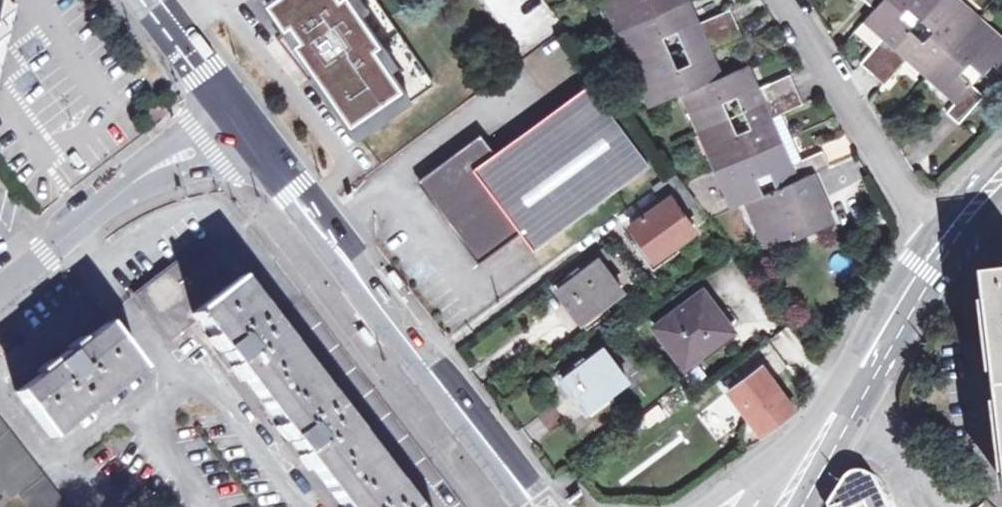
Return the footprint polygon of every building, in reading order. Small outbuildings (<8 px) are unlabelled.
[(12,7),(8,1),(7,0),(0,0),(0,16),(12,7)] [(283,27),(289,23),(300,38),(287,47),(309,77),(315,73),(358,135),(434,83),(376,0),(268,0),(266,1),(283,26),(283,27)] [(801,159),(789,164),(779,140),(768,117),(780,112),(801,103),(788,75),(757,88),(745,65),(719,75),(709,52),(741,38),(728,9),(697,23),(686,0),(605,0),(650,106),(681,92),(732,206),(745,200),(764,243),(790,231),(792,236),(831,220),(810,172),(828,165),(821,150),(801,159)] [(958,73),(968,62),(982,74),(991,63),(1001,72),(1001,41),(955,0),(865,0),(873,8),(864,19),(883,36),(860,62),(883,83),(907,56),(956,101),(946,112),(958,122),(982,95),(958,73)] [(17,3),(8,1),(12,7),(0,16),(0,21),(6,30),(0,34),(0,69),(17,3)] [(283,27),(283,26),(275,32),(287,47),(300,38),(289,23),(283,27)] [(480,136),(421,180),(479,260),(519,231),(532,250),(648,164),(587,84),(494,154),(480,136)] [(779,140),(791,135),(780,112),(768,117),(779,140)] [(801,159),(791,135),(779,140),(789,164),(801,159)] [(684,185),(682,182),(673,170),(655,184),(665,199),(630,225),(654,258),(694,228),(679,208),(691,199),(682,187),(684,185)] [(291,446),(307,468),(312,465),(344,506),(417,506),(395,480),(390,483),(351,431),(355,428),(326,390),(322,393),(282,343),(287,339),(258,302),(253,305),(235,280),(236,278),(206,239),(135,294),(169,338),(197,316),(210,333),(206,336),(238,379),(243,376),(279,422),(275,425),(291,446)] [(581,320),(605,302),(621,290),(598,259),(558,289),(581,320)] [(654,326),(679,359),(695,347),(701,354),(733,330),(695,281),(672,298),(679,308),(654,326)] [(610,309),(605,302),(581,320),(586,327),(610,309)] [(40,373),(16,391),(48,433),(73,412),(77,417),(114,387),(112,384),(138,364),(106,322),(83,339),(80,335),(36,368),(40,373)] [(695,347),(679,359),(684,366),(701,354),(695,347)] [(563,378),(585,409),(624,380),(603,350),(563,378)] [(760,434),(770,427),(793,409),(760,366),(728,390),(760,434)] [(0,420),(0,493),(4,490),(9,497),(16,492),(27,506),(67,506),(0,420)] [(879,498),(857,506),(882,506),(879,498)]
